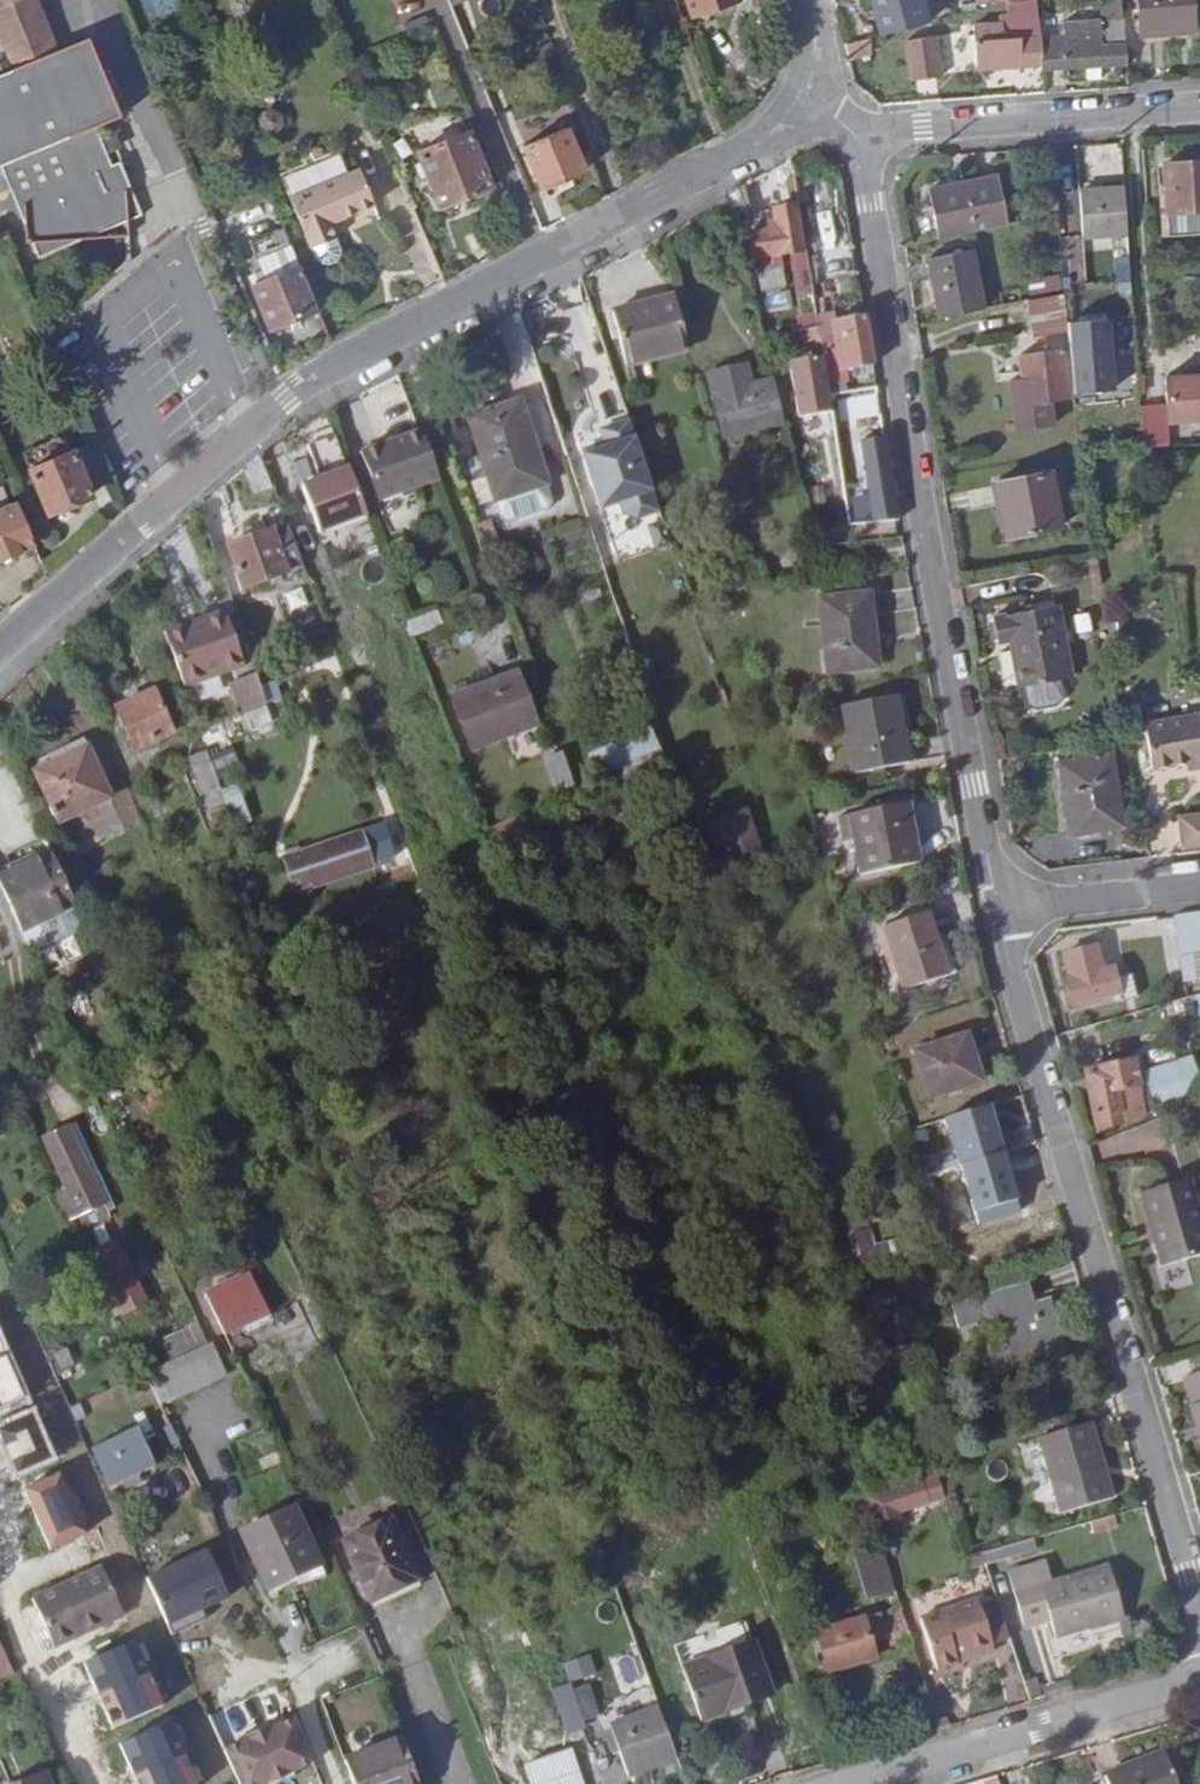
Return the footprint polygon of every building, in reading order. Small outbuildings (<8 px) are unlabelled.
[(0,2),(0,28),(13,59),(33,51),(37,60),(56,52),(34,0),(4,0),(0,2)] [(690,16),(738,0),(684,0),(690,16)] [(1007,3),(1008,15),(999,15),(1000,22),(972,23),(975,69),(1041,65),(1039,37),(1039,28),(1035,0),(1025,0),(1007,3)] [(979,8),(1011,0),(978,0),(979,8)] [(1100,22),(1123,20),(1122,0),(1098,0),(1100,19),(1100,22)] [(1139,35),(1193,31),(1191,0),(1136,0),(1139,35)] [(846,7),(852,30),(871,24),(865,2),(846,7)] [(1041,65),(1041,69),(1126,64),(1123,20),(1100,22),(1100,19),(1061,21),(1062,36),(1039,37),(1041,65)] [(855,41),(869,37),(875,36),(871,24),(852,30),(855,41)] [(910,82),(941,76),(935,35),(904,41),(910,82)] [(849,58),(870,53),(869,37),(855,41),(845,44),(849,58)] [(0,75),(0,166),(3,165),(19,158),(110,121),(106,94),(110,92),(88,39),(56,52),(37,60),(33,51),(13,59),(16,68),(0,75)] [(110,92),(106,94),(110,121),(120,116),(110,92)] [(110,121),(19,158),(36,198),(19,205),(40,255),(142,213),(121,163),(113,167),(102,141),(112,136),(110,121)] [(583,169),(567,129),(523,147),(539,187),(583,169)] [(491,187),(469,131),(416,151),(439,208),(491,187)] [(19,158),(3,165),(19,205),(36,198),(19,158)] [(1160,164),(1163,213),(1199,211),(1199,161),(1160,164)] [(331,223),(375,205),(359,168),(289,197),(310,248),(312,247),(335,238),(337,237),(331,223)] [(1007,224),(997,175),(927,188),(936,238),(1007,224)] [(1126,234),(1123,187),(1078,191),(1079,201),(1080,219),(1081,236),(1126,234)] [(1058,214),(1057,201),(1032,205),(1034,219),(1058,214)] [(1080,219),(1079,201),(1071,202),(1072,220),(1080,219)] [(803,253),(795,206),(772,210),(774,223),(767,224),(768,231),(748,235),(752,261),(803,253)] [(317,309),(298,264),(293,251),(283,227),(248,241),(262,273),(248,279),(269,330),(317,309)] [(1079,278),(1078,236),(1062,236),(1063,278),(1079,278)] [(335,238),(312,247),(317,259),(323,262),(329,263),(335,261),(339,256),(340,250),(335,238)] [(983,308),(971,249),(926,259),(938,317),(983,308)] [(782,278),(779,262),(762,265),(765,281),(782,278)] [(1066,321),(1063,293),(1027,300),(1032,338),(1067,331),(1066,321)] [(687,350),(673,295),(611,311),(626,366),(687,350)] [(872,364),(865,317),(835,322),(834,313),(816,317),(825,373),(839,370),(872,364)] [(1067,331),(1072,392),(1112,388),(1106,318),(1066,321),(1067,331)] [(1068,397),(1062,348),(1019,354),(1022,378),(1008,380),(1015,431),(1053,426),(1049,399),(1068,397)] [(782,422),(772,381),(750,386),(745,365),(708,375),(724,438),(782,422)] [(841,382),(839,370),(825,373),(826,384),(826,385),(841,382)] [(1164,378),(1167,422),(1199,420),(1199,375),(1164,378)] [(852,439),(844,382),(841,382),(826,385),(830,404),(836,441),(852,439)] [(830,404),(826,385),(826,384),(812,388),(816,407),(830,404)] [(547,484),(520,400),(468,417),(495,501),(496,501),(502,520),(507,522),(550,508),(552,503),(546,484),(547,484)] [(657,508),(629,422),(600,432),(606,449),(583,456),(600,505),(620,499),(623,510),(635,516),(657,508)] [(438,480),(419,431),(358,452),(378,503),(438,480)] [(335,434),(307,445),(319,479),(301,486),(318,532),(365,514),(335,434)] [(899,519),(885,438),(884,438),(859,441),(872,523),(892,521),(899,519)] [(859,480),(852,439),(836,441),(842,481),(859,480)] [(103,476),(89,444),(72,452),(86,483),(103,476)] [(86,483),(72,452),(30,470),(48,513),(91,495),(86,483)] [(1061,527),(1051,470),(995,482),(1005,538),(1061,527)] [(17,503),(0,510),(0,559),(35,545),(17,503)] [(498,545),(489,521),(477,525),(487,550),(498,545)] [(302,567),(286,525),(226,547),(241,589),(302,567)] [(874,639),(868,592),(859,594),(859,591),(857,574),(813,579),(815,596),(827,594),(827,598),(819,599),(828,674),(874,668),(871,639),(874,639)] [(1072,677),(1057,604),(991,616),(997,643),(1009,641),(1018,688),(1072,677)] [(440,625),(435,610),(407,622),(412,637),(440,625)] [(234,654),(224,623),(166,643),(182,686),(199,681),(193,667),(220,658),(234,654)] [(199,681),(225,672),(220,658),(193,667),(199,681)] [(266,704),(252,662),(233,668),(240,688),(230,691),(238,714),(266,704)] [(535,726),(515,674),(451,697),(471,750),(535,726)] [(283,698),(276,680),(260,685),(266,704),(283,698)] [(171,733),(153,690),(114,708),(133,752),(171,733)] [(910,763),(896,696),(841,706),(854,774),(910,763)] [(1143,723),(1151,767),(1187,761),(1197,759),(1199,769),(1199,768),(1199,713),(1143,723)] [(666,763),(650,728),(588,756),(605,793),(666,763)] [(110,797),(86,747),(34,772),(58,822),(110,797)] [(556,792),(576,784),(563,750),(542,759),(556,792)] [(221,790),(206,751),(189,757),(217,833),(234,826),(221,790)] [(1123,825),(1110,754),(1058,762),(1070,834),(1123,825)] [(1199,769),(1197,759),(1187,761),(1189,770),(1199,769)] [(248,823),(234,786),(221,790),(234,826),(235,827),(248,823)] [(919,864),(907,803),(836,818),(840,840),(852,837),(859,875),(919,864)] [(720,868),(763,856),(750,808),(707,820),(720,868)] [(1178,816),(1182,848),(1199,846),(1199,814),(1178,816)] [(373,868),(361,831),(283,858),(295,895),(373,868)] [(62,878),(55,863),(55,862),(51,853),(0,875),(0,887),(21,932),(76,907),(62,878)] [(31,954),(86,929),(76,907),(21,932),(21,933),(31,954)] [(1174,915),(1180,956),(1199,953),(1199,912),(1174,915)] [(946,976),(926,913),(882,926),(902,990),(946,976)] [(1120,994),(1115,978),(1113,968),(1103,970),(1096,946),(1062,955),(1069,979),(1065,980),(1072,1006),(1120,994)] [(1180,956),(1178,956),(1182,983),(1199,980),(1199,953),(1180,956)] [(1136,997),(1130,974),(1115,978),(1120,994),(1121,1001),(1136,997)] [(982,1082),(966,1033),(912,1051),(928,1100),(982,1082)] [(1189,1056),(1168,1064),(1143,1072),(1155,1108),(1199,1092),(1199,1088),(1189,1056)] [(1095,1131),(1144,1115),(1133,1060),(1084,1070),(1093,1118),(1095,1131)] [(987,1105),(945,1118),(959,1165),(1002,1153),(987,1105)] [(111,1200),(76,1124),(68,1127),(107,1212),(108,1211),(110,1209),(112,1207),(112,1204),(112,1202),(111,1200)] [(107,1212),(68,1127),(42,1138),(67,1192),(59,1195),(70,1220),(78,1216),(84,1228),(109,1216),(107,1212)] [(949,1174),(939,1145),(916,1152),(919,1161),(926,1181),(943,1176),(949,1174)] [(949,1196),(943,1176),(929,1181),(935,1200),(949,1196)] [(1189,1178),(1139,1194),(1161,1267),(1199,1255),(1199,1216),(1189,1178)] [(891,1243),(875,1246),(872,1229),(854,1232),(860,1268),(894,1262),(891,1243)] [(146,1302),(115,1241),(92,1253),(102,1274),(122,1314),(146,1302)] [(270,1314),(249,1272),(204,1293),(225,1336),(270,1314)] [(122,1314),(102,1274),(96,1276),(115,1317),(122,1314)] [(1067,1352),(1050,1297),(1028,1305),(1026,1299),(1032,1297),(1026,1280),(964,1301),(971,1324),(975,1323),(995,1317),(996,1317),(997,1316),(1006,1343),(1015,1370),(1032,1364),(1033,1366),(1067,1355),(1066,1352),(1067,1352)] [(971,1324),(964,1301),(950,1306),(957,1329),(959,1328),(971,1324)] [(980,1336),(975,1323),(971,1324),(975,1337),(980,1336)] [(975,1337),(971,1324),(959,1328),(963,1341),(975,1337)] [(175,1399),(226,1376),(211,1343),(207,1344),(142,1374),(158,1406),(175,1399)] [(1015,1370),(1006,1343),(987,1349),(996,1376),(1015,1370)] [(1183,1378),(1191,1405),(1189,1405),(1199,1444),(1199,1373),(1183,1378)] [(1111,1498),(1088,1421),(1037,1437),(1059,1514),(1111,1498)] [(154,1467),(136,1428),(92,1448),(110,1488),(154,1467)] [(186,1475),(179,1460),(163,1468),(169,1483),(186,1475)] [(944,1499),(935,1473),(920,1478),(929,1504),(944,1499)] [(197,1498),(186,1475),(169,1483),(179,1506),(197,1498)] [(899,1514),(929,1504),(920,1478),(864,1495),(877,1537),(903,1528),(899,1514)] [(319,1565),(293,1508),(239,1534),(266,1590),(319,1565)] [(435,1572),(407,1511),(365,1531),(391,1592),(435,1572)] [(1116,1527),(1113,1515),(1090,1522),(1093,1533),(1116,1527)] [(391,1592),(365,1531),(340,1541),(369,1603),(391,1592)] [(985,1565),(1036,1551),(1032,1539),(981,1553),(985,1565)] [(894,1591),(881,1548),(854,1556),(866,1600),(894,1591)] [(208,1551),(145,1579),(167,1628),(230,1600),(208,1551)] [(985,1565),(981,1553),(963,1558),(967,1571),(985,1565)] [(1123,1618),(1108,1566),(1050,1582),(1044,1561),(1007,1571),(1024,1628),(1051,1621),(1056,1637),(1123,1618)] [(121,1612),(101,1567),(31,1599),(53,1648),(102,1626),(100,1622),(121,1612)] [(979,1605),(977,1599),(919,1618),(936,1670),(994,1651),(991,1644),(979,1605)] [(1008,1639),(996,1600),(979,1605),(991,1644),(1008,1639)] [(102,1626),(123,1618),(121,1612),(100,1622),(102,1626)] [(875,1659),(862,1617),(815,1632),(828,1673),(875,1659)] [(133,1641),(82,1663),(111,1729),(161,1707),(133,1641)] [(772,1694),(753,1643),(681,1669),(699,1720),(772,1694)] [(0,1646),(0,1680),(13,1675),(0,1646)] [(569,1685),(597,1676),(590,1655),(562,1664),(569,1685)] [(581,1721),(564,1673),(545,1679),(564,1739),(584,1731),(581,1721)] [(599,1715),(587,1684),(570,1690),(581,1721),(599,1715)] [(676,1758),(657,1708),(609,1725),(626,1776),(676,1758)] [(119,1745),(136,1783),(196,1783),(170,1723),(119,1745)] [(313,1766),(294,1723),(278,1730),(277,1727),(240,1744),(241,1747),(225,1754),(239,1783),(303,1783),(298,1773),(313,1766)] [(400,1741),(343,1762),(351,1783),(416,1783),(400,1741)] [(1163,1752),(1102,1776),(1106,1783),(1175,1783),(1163,1752)] [(557,1771),(520,1783),(561,1783),(557,1771)] [(44,1773),(19,1783),(49,1783),(44,1773)]
